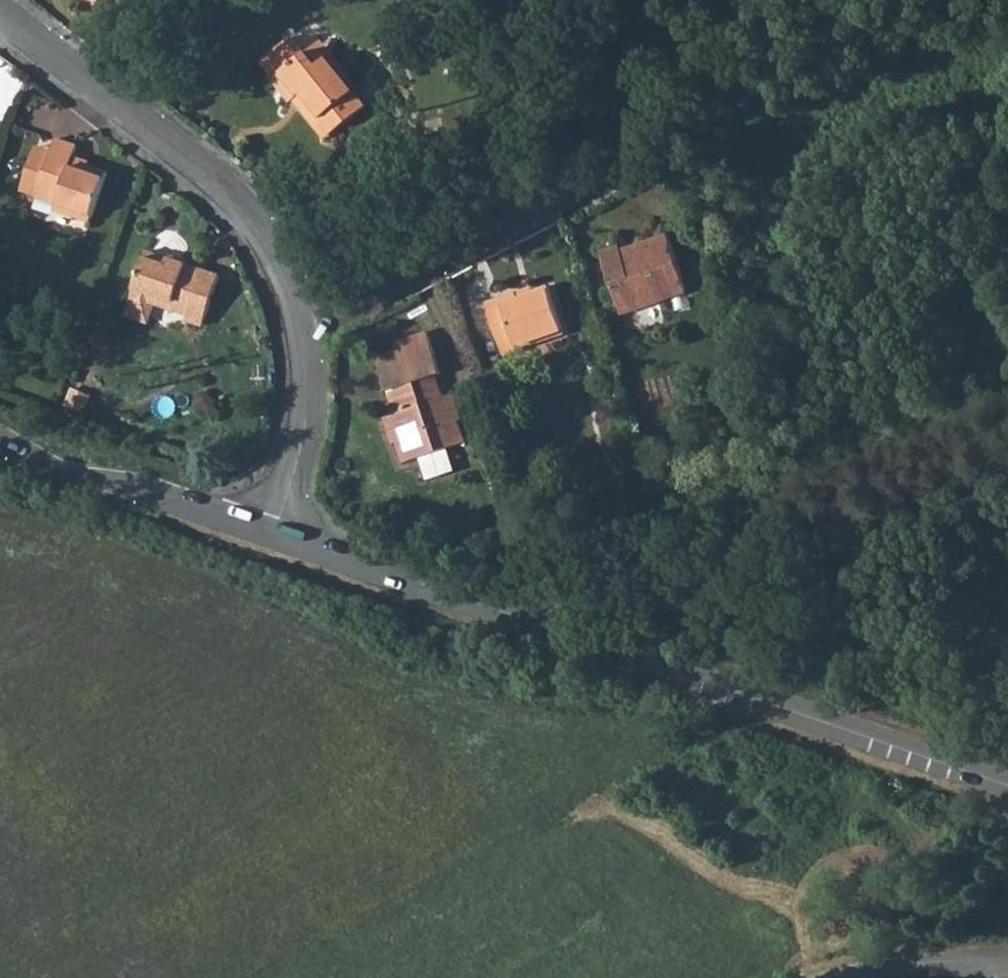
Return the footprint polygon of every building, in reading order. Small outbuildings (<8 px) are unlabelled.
[(290,35),(259,61),(273,78),(272,79),(290,101),(291,100),(297,94),(308,106),(344,76),(328,55),(318,64),(306,51),(305,53),(290,35)] [(321,39),(306,51),(318,64),(328,55),(332,52),(321,39)] [(366,104),(344,76),(308,106),(304,109),(327,135),(366,104)] [(297,94),(291,100),(301,111),(304,109),(308,106),(297,94)] [(304,109),(301,111),(323,138),(327,135),(304,109)] [(55,137),(50,153),(36,197),(57,203),(54,211),(89,222),(103,177),(87,172),(90,162),(72,156),(76,145),(55,137)] [(36,197),(50,153),(35,149),(21,191),(36,197)] [(665,234),(635,243),(637,248),(621,253),(620,248),(618,244),(600,249),(622,311),(684,291),(665,234)] [(637,248),(635,243),(620,248),(621,253),(637,248)] [(146,251),(144,258),(166,265),(168,258),(146,251)] [(166,265),(144,258),(126,316),(149,324),(158,296),(192,306),(188,319),(204,324),(220,274),(168,258),(166,265)] [(547,283),(531,288),(518,293),(516,288),(485,299),(503,353),(517,348),(515,343),(561,327),(547,283)] [(518,293),(531,288),(530,283),(516,288),(518,293)] [(563,333),(561,327),(515,343),(517,348),(563,333)] [(396,349),(376,356),(393,411),(381,415),(390,443),(395,442),(405,439),(412,460),(465,443),(458,421),(462,419),(453,393),(444,396),(437,374),(442,373),(428,331),(395,342),(396,349)] [(405,439),(395,442),(403,463),(412,460),(405,439)]
